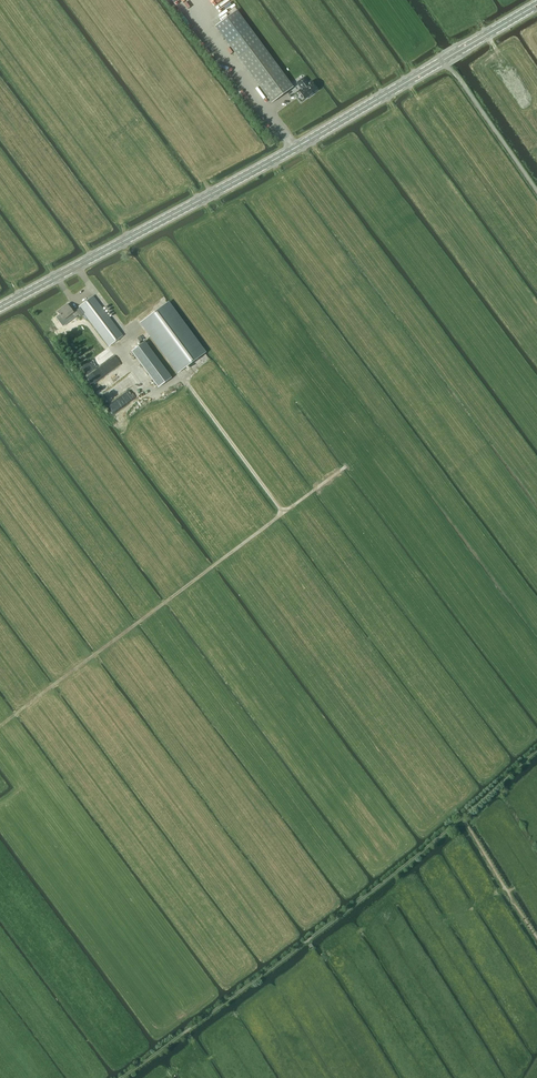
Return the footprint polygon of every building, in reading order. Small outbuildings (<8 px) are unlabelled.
[(215,26),(271,103),(293,87),(237,11),(215,26)] [(297,83),(301,89),(298,91),(304,99),(309,96),(309,97),(313,94),(312,93),(317,90),(311,82),(308,84),(304,78),(297,83)] [(93,296),(78,307),(79,308),(84,314),(108,346),(123,336),(93,296)] [(67,304),(57,312),(64,320),(71,314),(75,318),(79,315),(80,316),(84,314),(79,308),(73,313),(67,304)] [(205,353),(172,309),(169,311),(164,305),(144,320),(149,326),(145,329),(178,373),(205,353)] [(144,342),(131,352),(158,387),(171,377),(144,342)]
